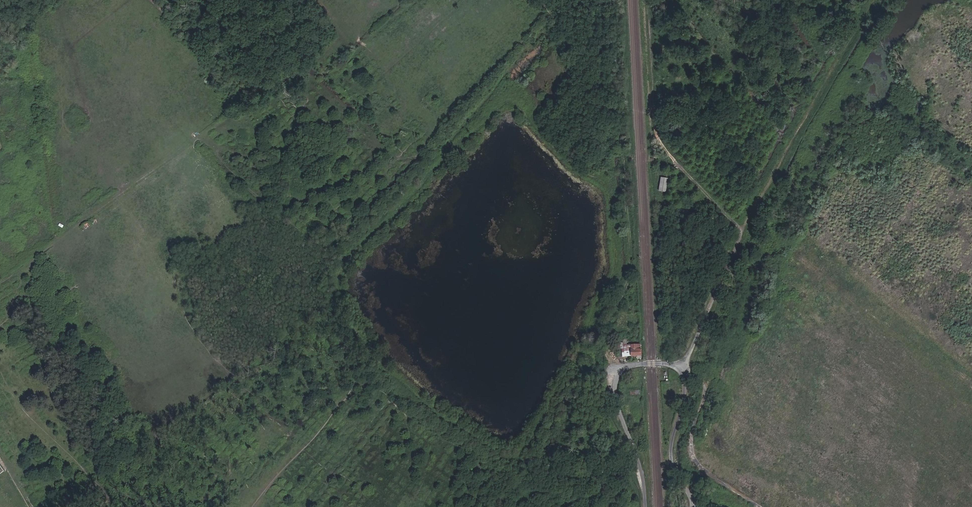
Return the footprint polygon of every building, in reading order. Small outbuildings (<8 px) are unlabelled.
[(659,191),(666,191),(668,177),(660,177),(659,191)] [(623,356),(632,356),(631,344),(623,344),(623,340),(616,340),(616,344),(615,344),(615,350),(622,349),(623,356)] [(632,356),(641,356),(641,348),(640,348),(640,344),(631,344),(632,356)]
